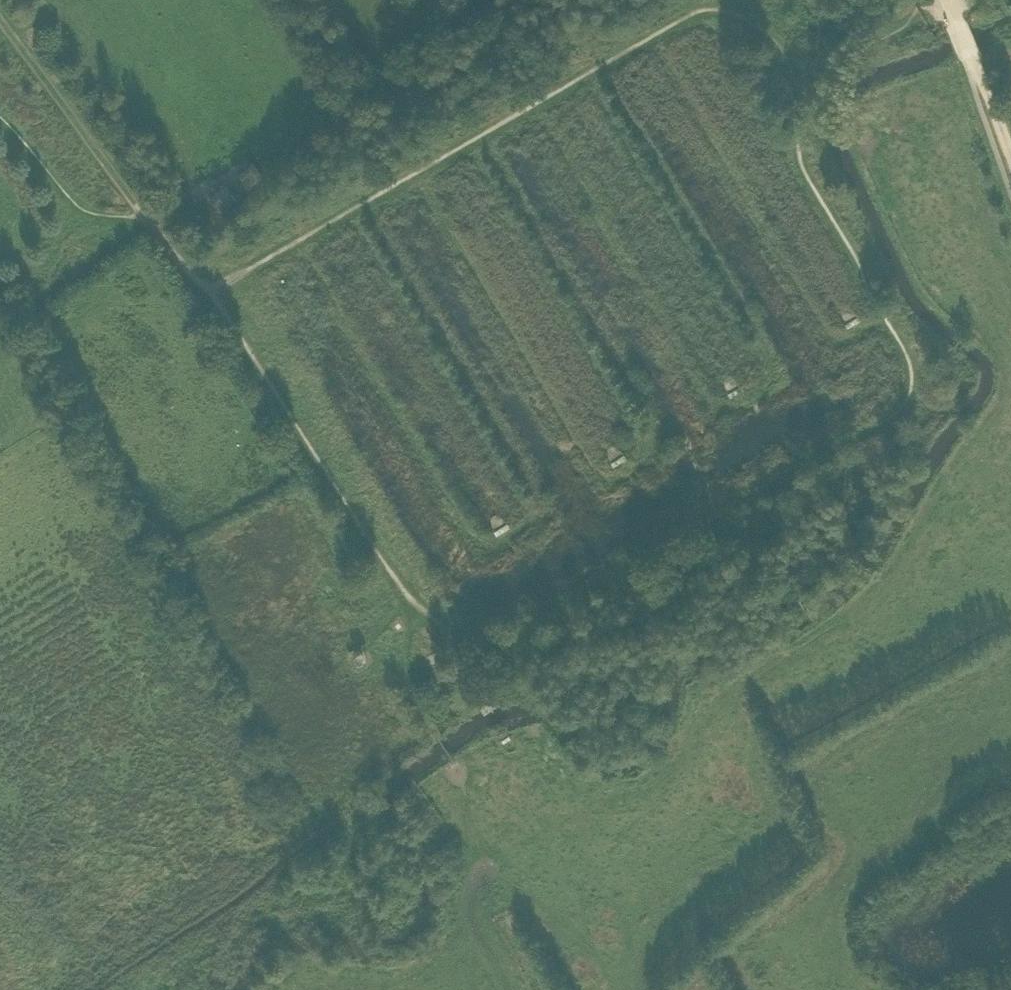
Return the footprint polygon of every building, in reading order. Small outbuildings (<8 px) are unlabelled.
[(225,185),(209,198),(219,211),(235,198),(225,185)]
